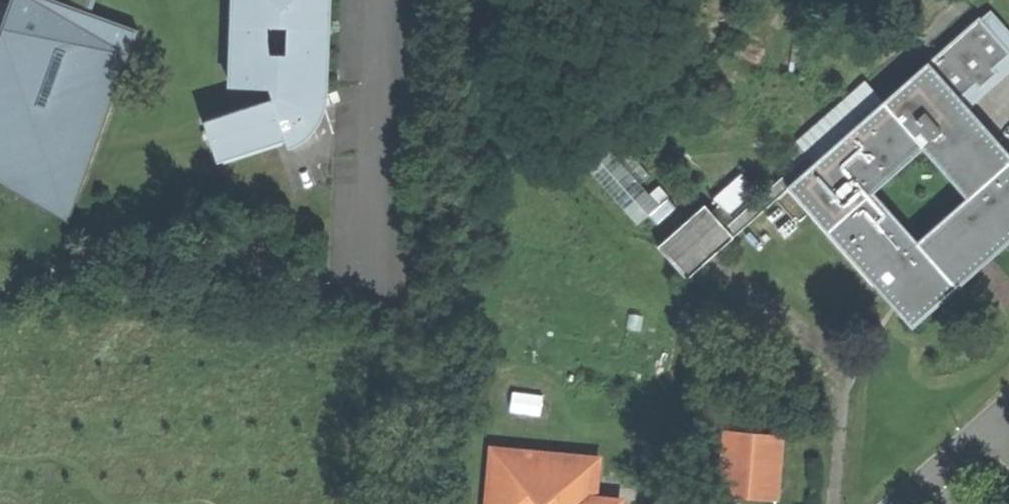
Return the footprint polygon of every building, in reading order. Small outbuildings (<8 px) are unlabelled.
[(0,43),(0,183),(88,207),(139,21),(61,0),(12,0),(0,43)] [(236,83),(275,84),(278,95),(210,117),(223,156),(276,138),(291,133),(293,139),(308,134),(306,128),(315,124),(310,109),(316,107),(313,97),(326,93),(329,0),(239,0),(236,83)] [(992,254),(1008,240),(1008,155),(967,108),(1008,71),(1008,29),(992,9),(929,64),(928,64),(884,102),(872,88),(803,149),(807,153),(724,226),(705,204),(658,246),(686,278),(732,237),(790,187),(889,300),(904,316),(912,325),(973,272),(992,254)] [(602,141),(581,160),(637,224),(648,215),(656,224),(676,207),(667,197),(668,196),(658,185),(649,193),(640,183),(649,175),(621,143),(611,152),(602,141)] [(719,199),(733,213),(758,188),(744,173),(719,199)] [(781,438),(726,433),(722,494),(776,499),(781,438)] [(573,503),(575,489),(593,491),(596,464),(489,454),(484,503),(588,503),(573,503)] [(593,491),(575,489),(573,503),(588,503),(592,503),(593,491)]
